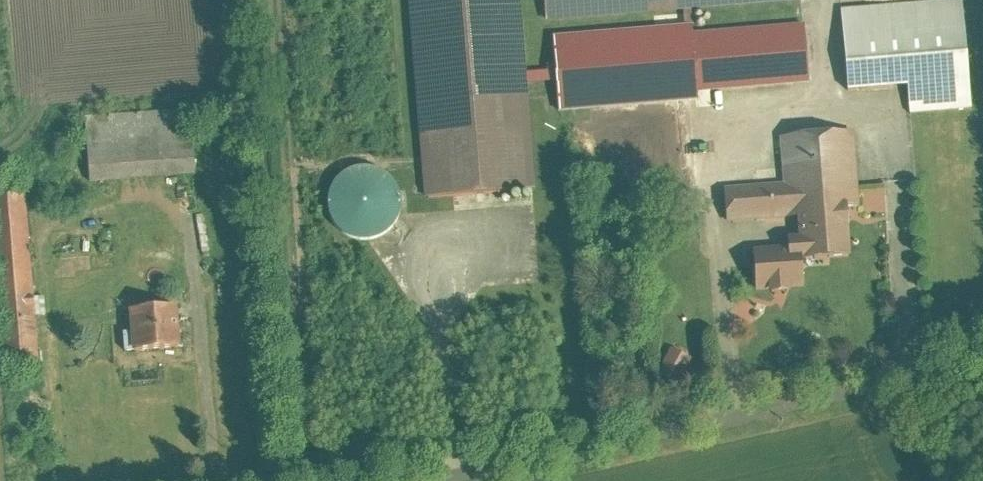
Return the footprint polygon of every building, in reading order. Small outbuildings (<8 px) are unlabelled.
[(426,199),(538,190),(522,0),(409,0),(426,199)] [(547,22),(803,1),(803,0),(545,0),(547,22)] [(842,10),(849,92),(908,87),(911,116),(975,110),(965,0),(951,0),(842,10)] [(806,23),(694,32),(699,92),(811,83),(806,23)] [(693,25),(554,37),(560,115),(700,103),(699,92),(694,32),(693,25)] [(684,198),(677,109),(597,115),(601,173),(629,171),(631,202),(684,198)] [(196,176),(192,110),(85,117),(90,184),(196,176)] [(855,132),(780,138),(784,184),(726,189),(729,224),(799,218),(800,237),(789,238),(790,248),(755,251),(758,293),(806,289),(804,262),(853,259),(849,206),(860,205),(855,132)] [(335,183),(329,194),(328,207),(331,219),(338,230),(348,237),(360,241),(372,241),(383,237),(392,229),(399,220),(402,208),(401,196),(397,185),(389,176),(379,170),(367,167),(355,169),(344,174),(335,183)] [(25,188),(0,190),(0,326),(4,370),(40,367),(25,188)] [(183,350),(179,307),(130,311),(134,354),(183,350)]
